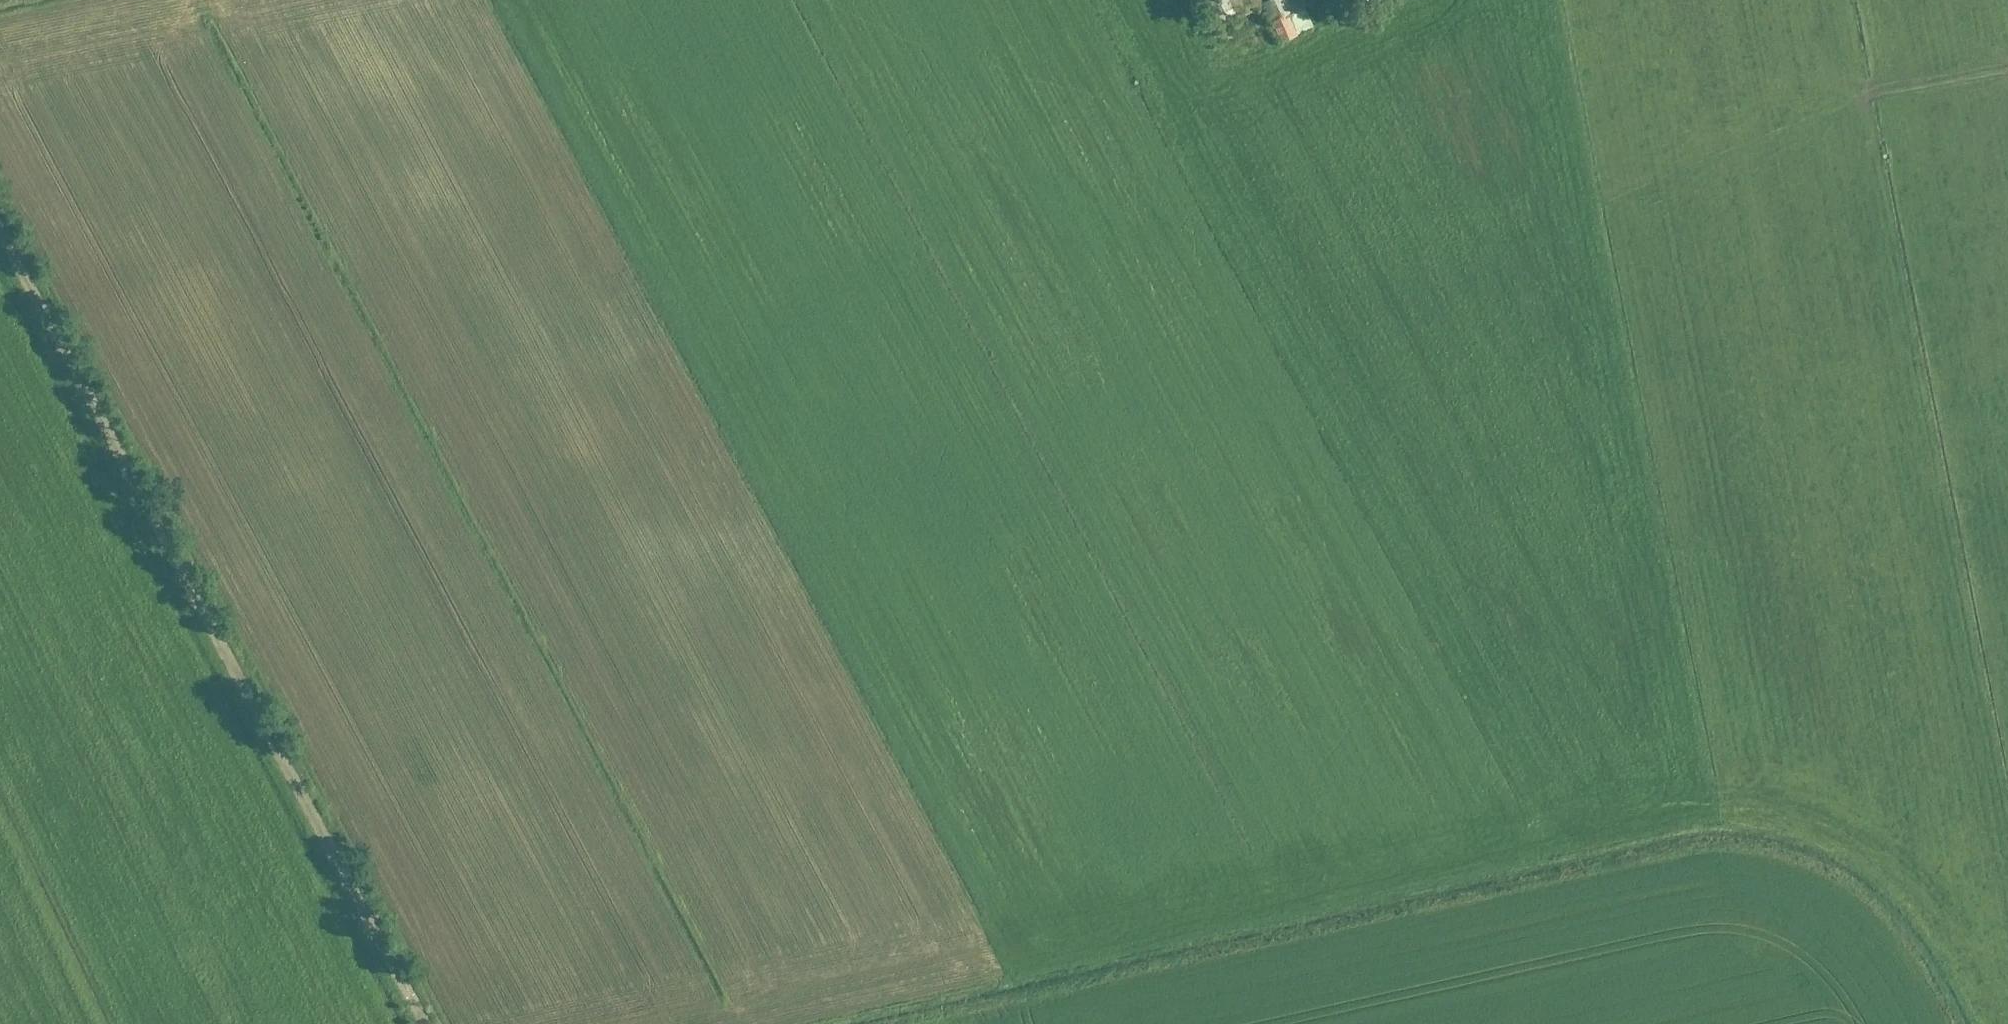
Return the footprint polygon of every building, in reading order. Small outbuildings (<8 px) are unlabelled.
[(1219,23),(1235,15),(1238,20),(1265,6),(1262,0),(1207,0),(1219,23)] [(1291,12),(1272,21),(1281,42),(1313,26),(1305,8),(1291,14),(1291,12)]
